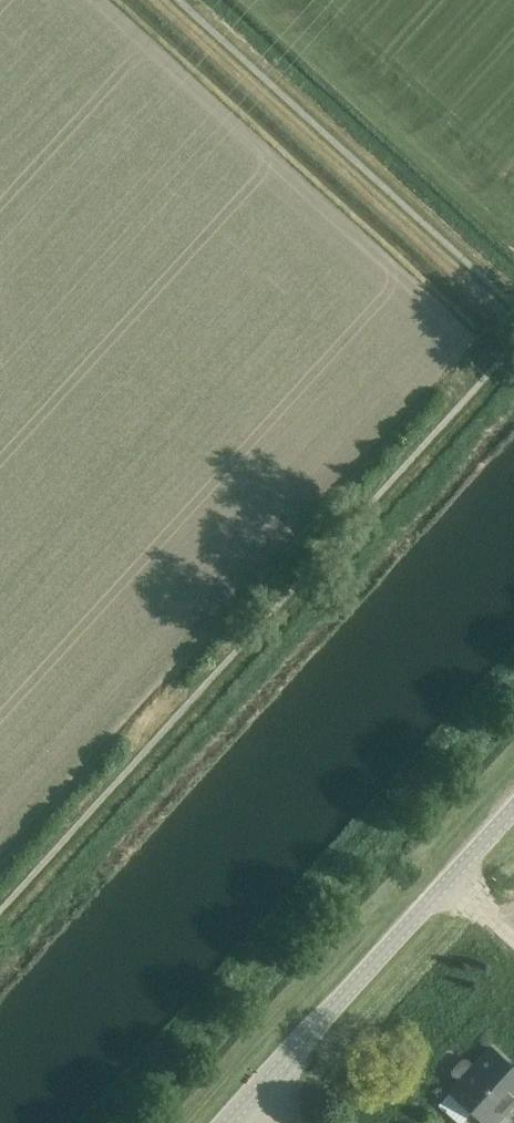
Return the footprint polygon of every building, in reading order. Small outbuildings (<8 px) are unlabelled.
[(459,1082),(450,1091),(485,1122),(490,1122),(513,1096),(513,1069),(490,1047),(489,1048),(491,1050),(476,1067),(466,1059),(462,1059),(451,1070),(451,1075),(459,1082)]
